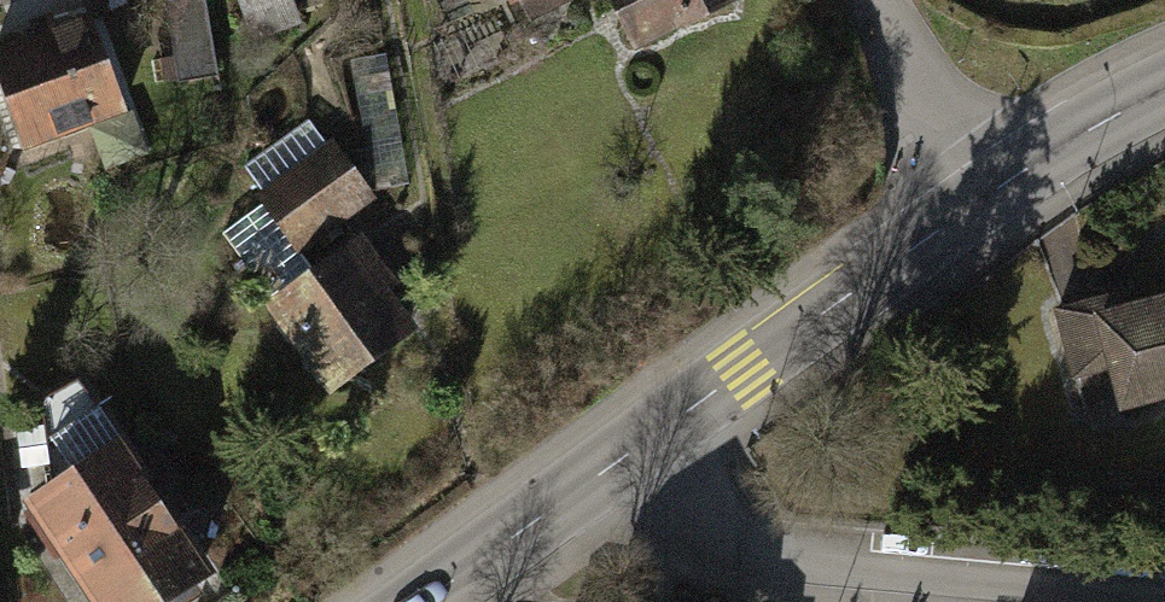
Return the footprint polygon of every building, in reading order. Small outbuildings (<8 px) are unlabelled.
[(260,42),(305,27),(296,0),(246,0),(260,42)] [(477,11),(582,3),(582,0),(477,0),(477,11)] [(648,36),(722,0),(630,0),(648,36)] [(0,49),(0,132),(2,138),(108,95),(77,18),(0,49)] [(340,135),(260,180),(294,240),(374,196),(340,135)] [(338,259),(252,316),(310,404),(397,347),(338,259)] [(1072,311),(1103,418),(1164,400),(1164,284),(1072,311)] [(6,482),(79,601),(165,601),(209,576),(113,415),(6,482)]
